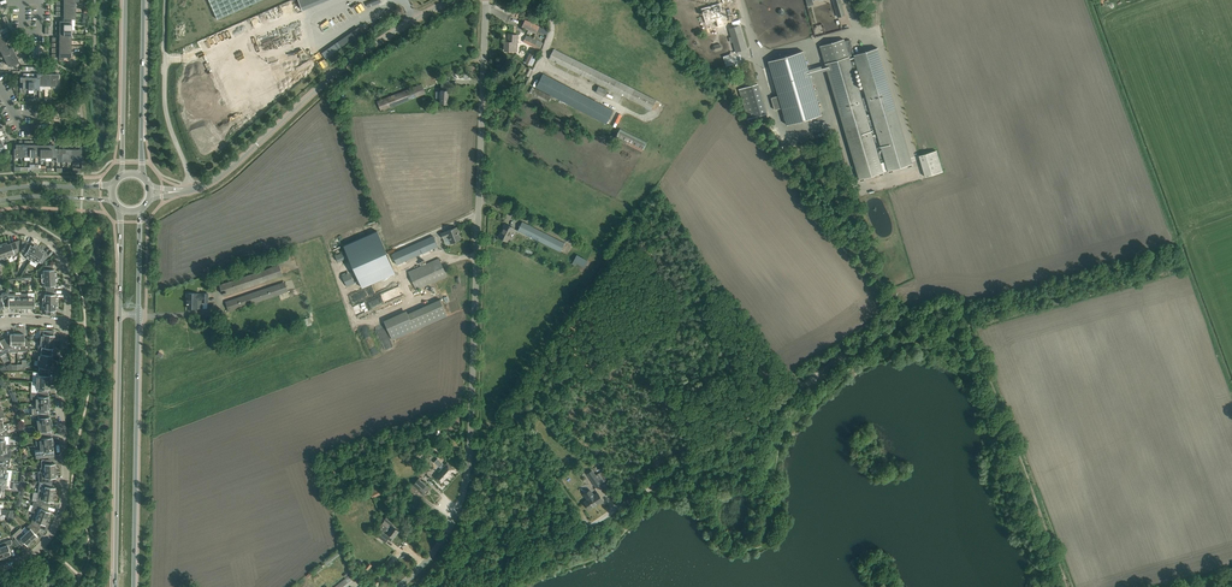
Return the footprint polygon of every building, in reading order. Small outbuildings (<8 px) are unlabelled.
[(218,19),(260,0),(210,0),(218,19)] [(837,17),(845,15),(841,0),(832,0),(837,17)] [(60,8),(60,6),(56,6),(56,10),(63,10),(68,10),(68,13),(76,13),(76,8),(68,8),(68,5),(64,5),(64,8),(60,8)] [(724,5),(709,9),(712,20),(721,18),(723,27),(729,25),(727,16),(724,5)] [(60,12),(56,12),(56,16),(63,16),(63,18),(72,19),(75,19),(76,13),(68,13),(68,10),(63,10),(63,13),(60,13),(60,12)] [(59,21),(56,21),(56,24),(59,24),(59,26),(59,27),(64,27),(64,24),(72,24),(72,19),(63,18),(63,21),(59,21)] [(255,28),(254,28),(250,18),(248,18),(253,33),(257,32),(255,28)] [(539,26),(525,19),(522,26),(536,33),(539,26)] [(59,26),(56,26),(55,29),(59,29),(59,32),(63,32),(63,29),(71,29),(72,24),(64,24),(64,27),(59,27),(59,26)] [(746,48),(740,25),(729,28),(736,51),(746,48)] [(360,26),(336,44),(340,50),(364,32),(360,26)] [(55,32),(55,34),(59,35),(59,37),(63,37),(63,35),(71,35),(71,29),(63,29),(63,32),(59,32),(55,32)] [(1,34),(0,35),(0,44),(1,43),(0,41),(3,39),(4,39),(10,36),(9,32),(5,34),(6,35),(3,37),(1,34)] [(539,50),(543,43),(527,34),(523,42),(539,50)] [(52,41),(55,41),(55,40),(59,40),(59,43),(63,43),(63,40),(71,40),(71,35),(63,35),(63,37),(59,37),(52,37),(52,41)] [(506,42),(505,51),(517,51),(517,35),(512,35),(512,36),(509,36),(509,42),(506,42)] [(3,39),(0,41),(1,43),(0,44),(0,51),(0,50),(8,46),(6,44),(13,41),(11,37),(8,39),(8,40),(5,42),(4,39),(3,39)] [(912,163),(878,48),(854,55),(849,40),(845,41),(844,39),(820,46),(859,179),(883,172),(853,68),(857,67),(888,170),(912,163)] [(52,47),(55,47),(55,45),(59,45),(59,48),(63,48),(63,45),(71,46),(71,40),(63,40),(63,43),(59,43),(52,43),(52,47)] [(12,47),(9,48),(8,46),(0,50),(3,55),(10,51),(11,54),(15,52),(14,52),(13,49),(17,48),(15,45),(12,47)] [(52,52),(55,52),(55,51),(59,51),(59,53),(59,54),(63,54),(63,51),(71,51),(71,46),(63,45),(63,48),(59,48),(52,48),(52,52)] [(554,49),(549,59),(651,110),(656,100),(554,49)] [(15,52),(11,54),(10,51),(3,55),(5,60),(12,56),(13,59),(17,57),(16,54),(19,53),(18,50),(14,52),(15,52)] [(59,59),(63,59),(63,57),(71,57),(71,51),(63,51),(63,54),(59,54),(59,53),(52,53),(52,57),(55,57),(55,56),(59,56),(59,59)] [(768,61),(778,96),(771,98),(775,110),(782,108),(787,125),(821,114),(803,51),(768,61)] [(731,54),(723,56),(726,66),(734,64),(731,54)] [(8,65),(9,64),(10,67),(20,62),(18,59),(22,57),(20,55),(17,57),(13,59),(12,56),(5,60),(8,65)] [(323,68),(328,64),(325,59),(319,62),(323,68)] [(265,75),(273,73),(270,63),(262,66),(265,75)] [(42,73),(42,77),(39,77),(39,85),(40,85),(45,85),(45,78),(47,78),(47,74),(47,73),(45,73),(45,70),(46,70),(46,66),(42,66),(42,73)] [(47,73),(47,74),(47,78),(45,78),(45,85),(50,86),(50,78),(53,78),(53,74),(50,74),(50,70),(52,70),(52,66),(47,66),(47,73)] [(53,74),(53,78),(50,78),(50,86),(56,86),(56,78),(59,78),(59,74),(56,74),(56,70),(57,70),(57,66),(53,66),(53,74)] [(20,77),(20,81),(23,81),(23,89),(28,89),(28,81),(26,81),(26,77),(26,73),(23,73),(23,77),(20,77)] [(29,77),(26,77),(26,81),(28,81),(28,89),(34,89),(34,81),(31,81),(31,78),(31,77),(31,73),(29,73),(29,77)] [(31,77),(31,78),(31,81),(34,81),(34,89),(40,89),(40,85),(39,85),(39,77),(37,77),(37,73),(34,73),(34,77),(31,77)] [(613,111),(543,74),(536,87),(606,124),(613,111)] [(449,85),(449,80),(441,80),(440,103),(448,103),(448,90),(447,90),(447,85),(449,85)] [(422,84),(377,101),(381,111),(425,93),(422,84)] [(747,119),(766,113),(758,84),(739,89),(747,119)] [(607,91),(598,86),(596,92),(604,96),(607,91)] [(548,102),(551,96),(535,88),(532,95),(548,102)] [(617,127),(621,115),(617,113),(612,126),(617,127)] [(642,154),(648,142),(624,130),(623,131),(620,129),(614,139),(642,154)] [(0,141),(0,149),(1,149),(0,147),(4,145),(2,142),(6,141),(6,142),(10,140),(8,137),(1,140),(0,141)] [(38,145),(38,149),(41,149),(40,157),(46,157),(46,149),(43,149),(43,145),(44,137),(39,137),(39,141),(38,141),(38,145)] [(43,145),(43,149),(46,149),(46,157),(51,157),(51,149),(49,149),(49,145),(49,137),(45,137),(45,141),(46,141),(46,145),(43,145)] [(49,145),(49,149),(51,149),(51,157),(56,157),(57,157),(57,149),(54,149),(54,145),(54,137),(50,137),(50,141),(52,141),(52,145),(49,145)] [(14,156),(24,156),(24,148),(22,148),(22,144),(22,140),(19,140),(19,144),(16,144),(16,148),(14,148),(14,156)] [(24,144),(22,144),(22,148),(24,148),(24,156),(30,156),(30,148),(27,148),(27,144),(27,140),(24,140),(24,144)] [(27,144),(27,148),(30,148),(30,156),(35,157),(35,149),(32,149),(32,144),(33,144),(33,141),(30,141),(30,144),(27,144)] [(35,144),(33,144),(32,144),(32,149),(35,149),(35,157),(40,157),(41,149),(38,149),(38,145),(38,141),(35,141),(35,144)] [(59,149),(57,149),(57,157),(56,157),(56,161),(62,161),(62,153),(65,153),(65,150),(65,149),(62,149),(62,145),(63,145),(64,141),(59,141),(59,149)] [(65,149),(65,150),(65,153),(62,153),(62,161),(68,161),(68,153),(70,153),(70,149),(68,149),(68,145),(69,145),(69,142),(65,141),(65,149)] [(70,149),(70,153),(68,153),(68,161),(73,161),(73,153),(76,153),(76,149),(73,149),(73,145),(74,145),(74,142),(70,142),(70,149)] [(80,145),(80,142),(76,142),(76,149),(76,153),(73,153),(73,161),(81,161),(81,149),(78,149),(78,145),(80,145)] [(919,156),(925,177),(943,171),(936,150),(919,156)] [(560,252),(565,243),(522,221),(518,230),(560,252)] [(511,227),(505,224),(499,237),(507,241),(514,228),(511,227)] [(458,232),(457,227),(446,231),(441,233),(443,238),(448,236),(451,243),(460,239),(458,232)] [(376,232),(343,246),(361,289),(395,274),(376,232)] [(433,236),(393,253),(397,264),(437,246),(433,236)] [(30,244),(22,240),(21,252),(27,256),(26,257),(30,260),(38,247),(34,244),(33,246),(30,244)] [(7,244),(7,242),(2,243),(8,258),(12,256),(11,254),(14,253),(14,252),(18,251),(15,242),(11,244),(11,243),(7,244)] [(41,251),(42,249),(38,247),(30,260),(34,262),(35,260),(38,262),(39,261),(42,263),(44,261),(47,256),(43,254),(44,253),(41,251)] [(344,252),(335,256),(338,262),(347,258),(344,252)] [(575,266),(576,263),(584,267),(588,261),(577,254),(572,264),(575,266)] [(408,271),(416,290),(417,292),(419,291),(419,289),(447,276),(439,258),(433,261),(408,271)] [(283,275),(279,264),(219,285),(223,295),(283,275)] [(44,270),(43,270),(43,273),(41,273),(42,278),(57,277),(57,272),(54,272),(54,269),(53,269),(53,265),(47,265),(44,265),(44,270)] [(353,271),(342,276),(347,286),(357,281),(353,271)] [(42,282),(44,282),(44,286),(45,286),(46,290),(54,289),(54,285),(55,285),(55,281),(57,281),(57,277),(42,278),(42,282)] [(381,290),(386,288),(385,287),(389,285),(386,279),(378,282),(381,290)] [(224,306),(225,308),(227,308),(229,311),(288,292),(285,281),(225,301),(227,305),(224,306)] [(358,313),(405,295),(402,287),(355,305),(358,313)] [(364,288),(352,294),(355,300),(366,295),(364,288)] [(46,294),(45,294),(45,297),(42,297),(42,301),(42,302),(58,302),(58,297),(56,297),(56,294),(54,294),(54,289),(46,290),(46,294)] [(2,309),(2,308),(4,307),(4,304),(8,303),(8,293),(7,293),(7,294),(3,296),(2,294),(0,294),(0,309),(2,309)] [(202,293),(202,294),(197,294),(197,293),(187,293),(187,299),(188,299),(188,302),(187,302),(187,303),(188,303),(188,308),(203,309),(203,302),(208,302),(208,294),(202,293)] [(440,299),(418,309),(407,314),(415,331),(447,316),(440,299)] [(54,310),(56,310),(56,307),(58,307),(58,302),(42,302),(42,307),(45,307),(45,310),(46,310),(46,314),(54,314),(54,310)] [(40,329),(39,332),(40,333),(41,335),(40,340),(55,342),(55,339),(54,339),(55,335),(54,335),(54,331),(40,329)] [(10,334),(10,335),(10,340),(5,340),(8,351),(9,352),(17,352),(17,351),(17,333),(14,333),(14,334),(10,334)] [(21,333),(17,333),(17,351),(28,351),(28,349),(28,345),(29,340),(24,340),(24,334),(21,334),(21,333)] [(0,356),(8,351),(5,340),(1,343),(0,342),(0,356)] [(40,340),(40,345),(39,345),(38,350),(41,350),(52,352),(52,348),(53,348),(53,345),(54,345),(55,342),(40,340)] [(52,352),(41,350),(40,356),(39,355),(38,360),(52,362),(52,359),(52,355),(51,355),(52,352)] [(52,362),(38,360),(37,365),(39,365),(38,371),(49,372),(50,369),(51,365),(52,365),(52,362)] [(49,372),(38,371),(38,377),(36,377),(36,382),(50,382),(50,379),(50,375),(49,375),(49,372)] [(50,382),(36,382),(36,386),(37,386),(37,392),(48,392),(48,389),(49,389),(49,385),(50,385),(50,382)] [(37,392),(31,392),(31,399),(36,399),(36,403),(50,403),(50,400),(49,400),(49,396),(48,396),(48,392),(37,392)] [(36,403),(36,408),(32,408),(32,414),(38,414),(49,413),(49,410),(49,406),(50,406),(50,403),(36,403)] [(38,414),(38,420),(37,420),(38,425),(51,423),(51,420),(50,420),(50,416),(49,416),(49,413),(38,414)] [(51,423),(38,425),(38,430),(40,429),(40,435),(51,433),(51,430),(52,430),(51,426),(52,426),(51,423)] [(3,424),(0,424),(0,436),(4,436),(8,436),(7,430),(9,428),(8,424),(7,424),(3,424)] [(51,433),(40,435),(41,440),(39,440),(40,445),(54,443),(54,440),(53,440),(52,437),(51,433)] [(0,436),(0,447),(8,446),(8,444),(6,444),(6,440),(4,440),(4,436),(0,436)] [(53,446),(54,446),(54,443),(40,445),(40,450),(36,450),(36,458),(54,456),(53,450),(54,450),(53,446)] [(420,454),(419,453),(425,451),(423,445),(409,449),(412,456),(420,454)] [(0,447),(0,457),(10,458),(11,458),(11,454),(11,452),(11,449),(8,449),(8,446),(0,447)] [(7,469),(7,467),(9,467),(10,458),(0,457),(0,468),(7,469)] [(43,460),(41,460),(41,467),(45,467),(45,471),(56,470),(56,467),(55,463),(49,463),(49,460),(43,460)] [(454,469),(447,462),(438,471),(440,472),(435,477),(442,483),(454,469)] [(7,469),(0,468),(0,479),(7,480),(8,472),(9,472),(10,470),(7,469)] [(56,470),(45,471),(38,471),(39,482),(39,481),(42,482),(50,482),(49,478),(56,477),(56,474),(56,470)] [(596,487),(601,484),(607,480),(601,471),(595,475),(592,470),(587,473),(591,478),(593,482),(596,487)] [(431,489),(426,485),(419,478),(411,487),(416,491),(417,489),(424,496),(431,489)] [(39,481),(39,482),(38,488),(38,492),(55,495),(55,491),(56,488),(49,487),(50,482),(42,482),(39,481)] [(370,488),(368,489),(373,498),(383,494),(377,482),(368,486),(370,488)] [(55,495),(38,492),(37,496),(36,502),(39,503),(46,505),(47,500),(53,501),(54,498),(55,495)] [(584,502),(589,509),(603,500),(598,493),(584,502)] [(37,507),(34,505),(32,512),(35,513),(46,518),(48,519),(50,515),(49,515),(51,512),(44,509),(46,505),(39,503),(37,507)] [(48,519),(46,518),(35,513),(31,523),(37,527),(39,522),(45,525),(47,522),(48,519)] [(387,516),(384,520),(385,520),(382,523),(390,529),(387,533),(386,535),(382,531),(378,536),(386,542),(389,537),(390,535),(393,538),(394,537),(395,537),(396,536),(395,535),(399,531),(393,526),(391,525),(394,521),(387,516)] [(37,527),(31,523),(26,528),(28,530),(25,533),(33,541),(35,539),(35,538),(38,536),(33,531),(37,527)] [(20,528),(17,531),(19,534),(15,538),(20,543),(23,541),(27,546),(30,543),(33,541),(25,533),(20,528)] [(11,539),(0,543),(0,545),(5,557),(8,556),(8,555),(11,554),(9,548),(13,546),(11,541),(11,539)] [(325,562),(327,564),(326,564),(328,567),(330,565),(328,563),(344,550),(342,548),(325,562)] [(354,580),(350,575),(334,586),(345,586),(354,580)]
